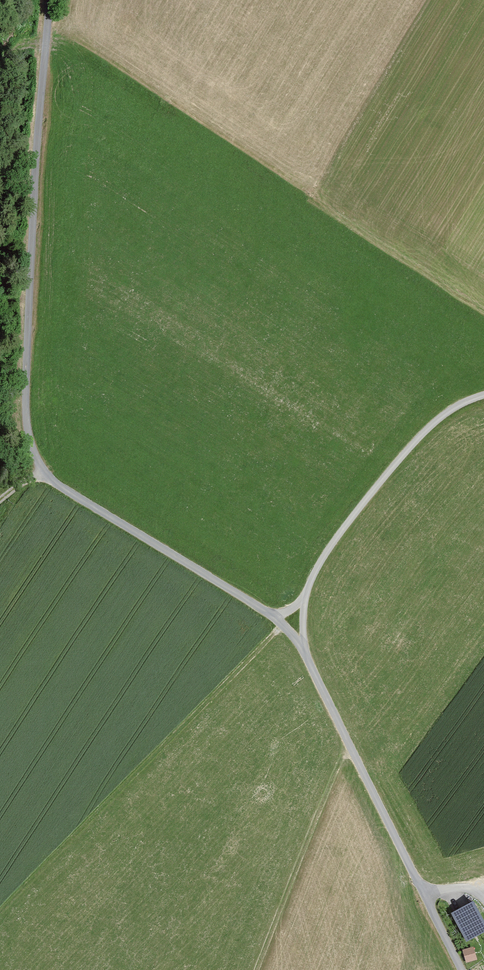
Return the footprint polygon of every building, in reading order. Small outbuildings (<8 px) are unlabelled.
[(451,913),(466,942),(483,933),(483,920),(474,901),(451,913)] [(473,947),(462,951),(466,963),(477,960),(473,947)]
